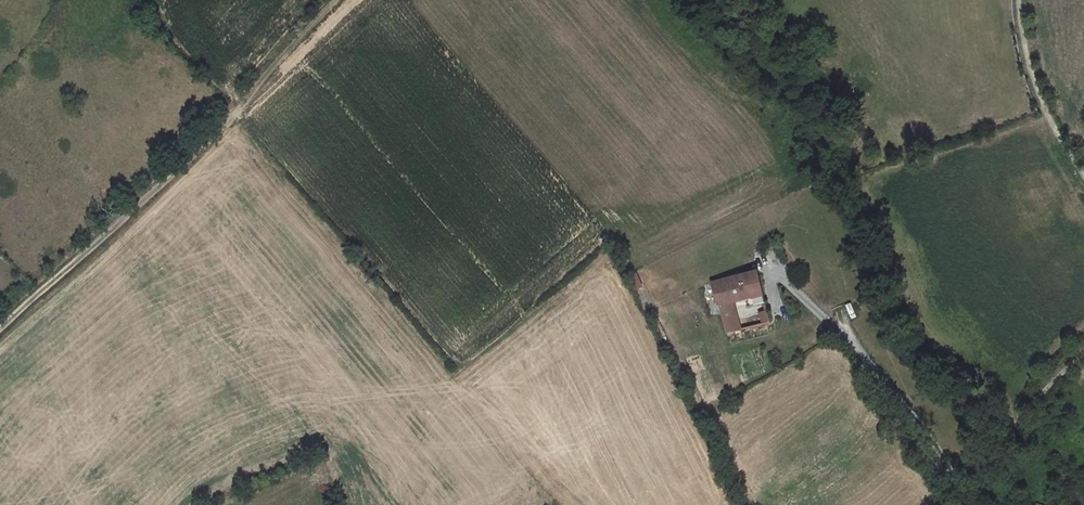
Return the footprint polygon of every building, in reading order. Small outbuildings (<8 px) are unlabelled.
[(733,291),(737,318),(751,315),(750,311),(775,305),(775,306),(786,303),(781,279),(733,291)] [(737,318),(744,349),(758,346),(751,315),(737,318)] [(781,326),(784,340),(794,338),(791,323),(781,326)]
